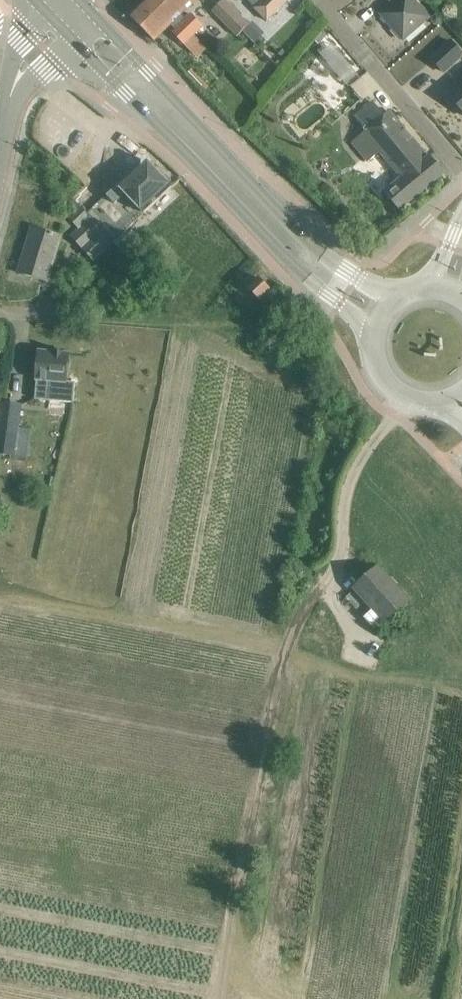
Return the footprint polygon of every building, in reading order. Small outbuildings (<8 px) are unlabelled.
[(194,35),(160,0),(145,0),(130,15),(155,41),(171,25),(176,29),(173,33),(184,45),(194,35)] [(194,35),(203,26),(192,14),(187,20),(182,15),(196,0),(160,0),(194,35)] [(249,24),(225,0),(223,0),(213,11),(238,36),(243,31),(249,24)] [(255,8),(268,21),(288,1),(286,0),(263,0),(255,8)] [(414,0),(397,0),(381,14),(403,40),(430,18),(414,0)] [(442,18),(440,14),(436,14),(433,16),(432,20),(434,23),(438,24),(442,22),(442,18)] [(254,21),(249,24),(243,31),(255,43),(266,34),(254,21)] [(432,59),(444,72),(461,56),(461,53),(451,41),(432,59)] [(448,94),(461,110),(461,81),(448,94)] [(385,115),(374,102),(356,117),(367,130),(353,142),(369,161),(380,152),(402,178),(385,192),(400,210),(444,172),(431,156),(429,157),(390,111),(385,115)] [(143,162),(88,213),(103,228),(115,241),(172,187),(169,184),(171,180),(167,176),(163,177),(148,162),(148,161),(143,161),(143,162)] [(82,248),(92,239),(103,228),(88,213),(81,205),(69,216),(79,228),(71,236),(82,248)] [(62,236),(33,228),(22,264),(19,273),(32,277),(48,282),(62,236)] [(92,239),(105,252),(115,242),(116,242),(115,241),(103,228),(92,239)] [(250,288),(259,299),(270,289),(260,278),(250,288)] [(52,400),(73,402),(75,384),(66,383),(69,354),(40,351),(35,397),(52,399),(52,400)] [(0,419),(0,455),(15,456),(21,405),(2,403),(0,419)] [(408,600),(378,568),(356,588),(387,620),(408,600)]
